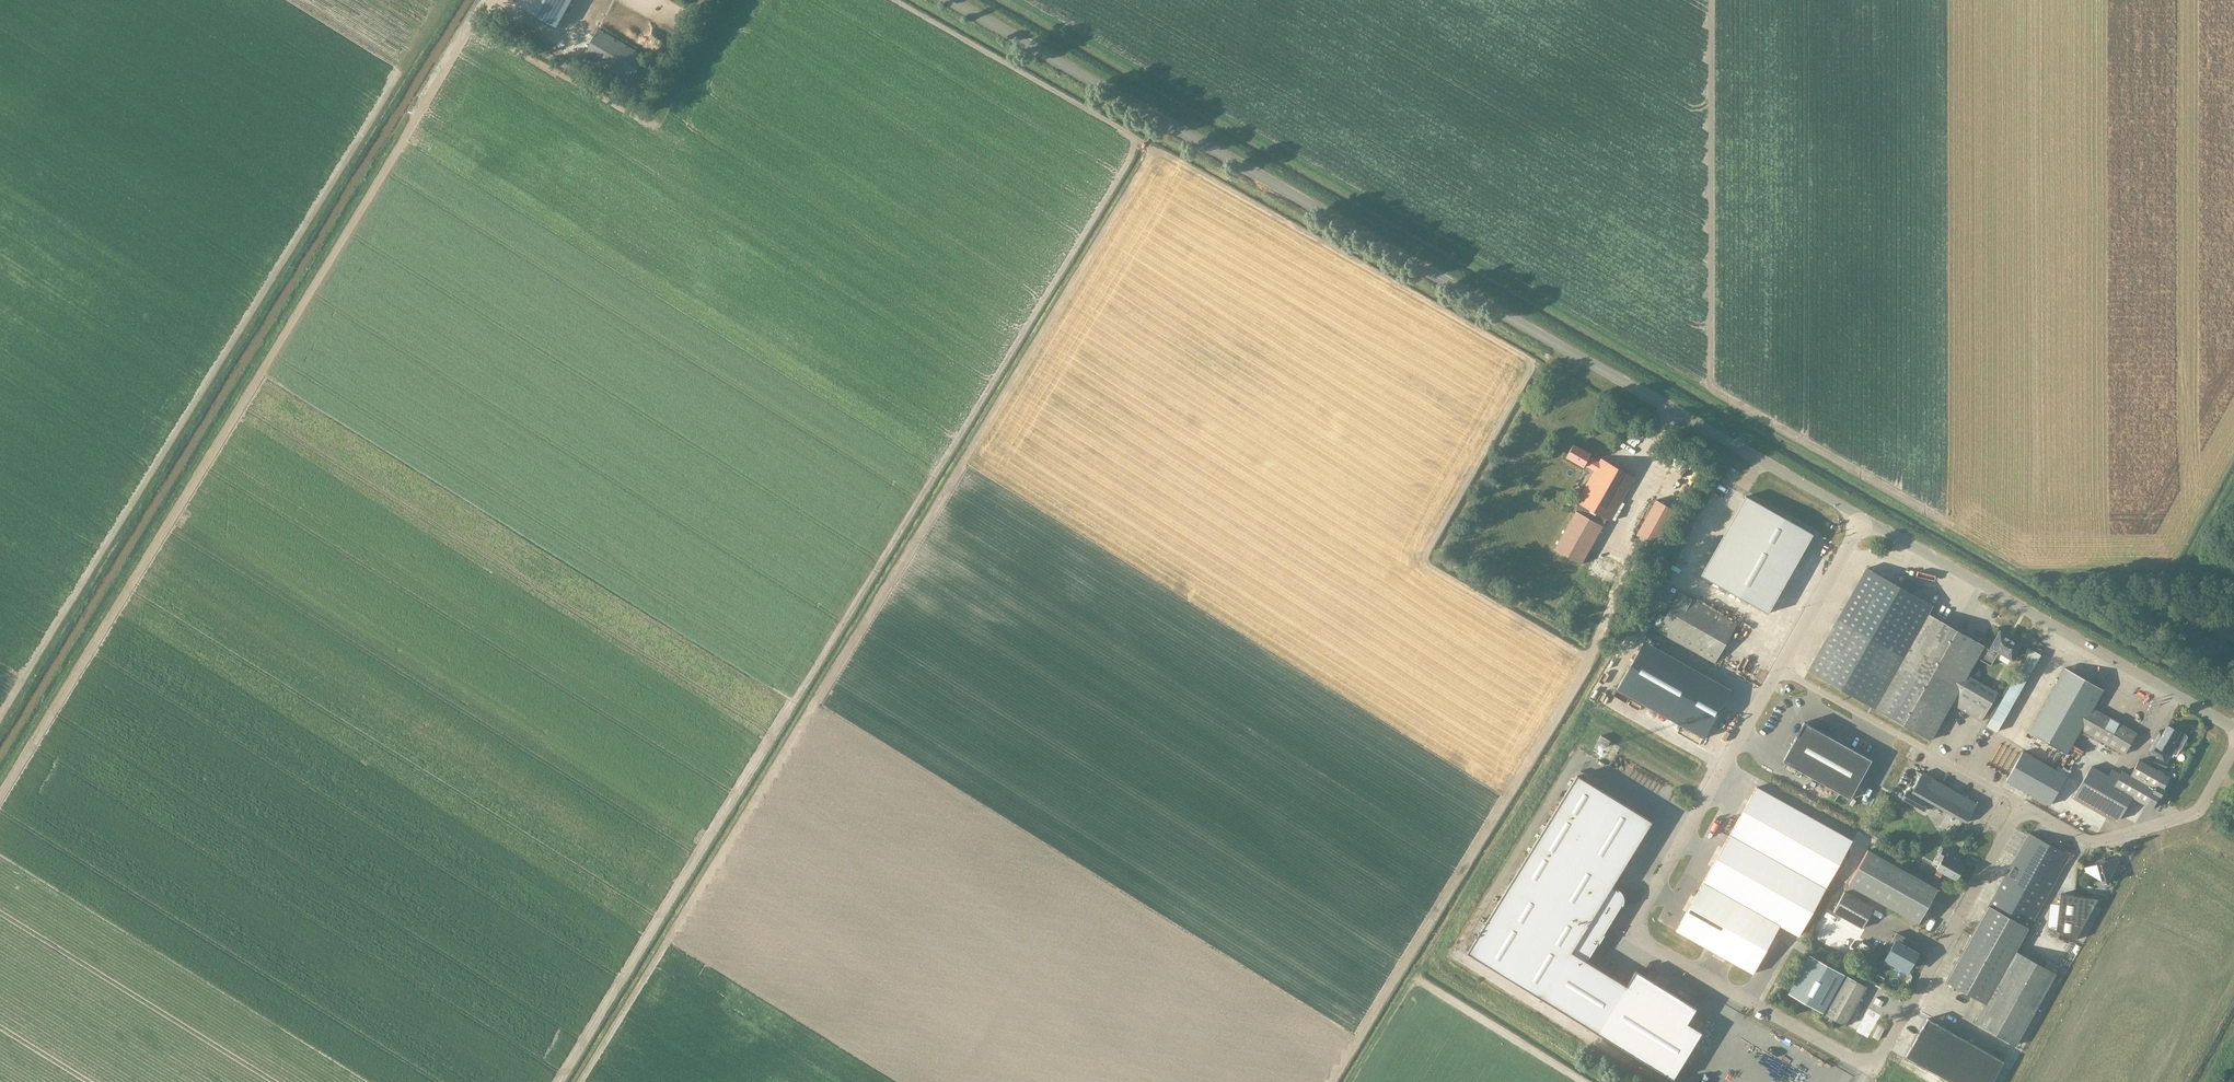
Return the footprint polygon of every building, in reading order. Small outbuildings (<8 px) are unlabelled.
[(516,5),(557,27),(571,0),(519,0),(516,5)] [(598,29),(583,54),(630,82),(645,57),(598,29)] [(1576,510),(1602,525),(1607,518),(1610,520),(1634,477),(1600,458),(1599,461),(1589,456),(1590,454),(1573,444),(1566,457),(1583,466),(1584,465),(1594,470),(1576,501),(1580,503),(1576,510)] [(1694,494),(1698,487),(1694,484),(1690,491),(1694,494)] [(1656,546),(1676,511),(1655,499),(1635,534),(1656,546)] [(1768,613),(1813,534),(1755,501),(1710,580),(1768,613)] [(1576,510),(1554,548),(1581,564),(1602,525),(1576,510)] [(1972,640),(1972,639),(1926,613),(1931,604),(1866,567),(1807,670),(1928,740),(1949,703),(1980,721),(1997,692),(1966,675),(1976,657),(1990,666),(1998,652),(2011,660),(2022,642),(1999,629),(1989,648),(1989,649),(1972,640)] [(1714,663),(1736,624),(1679,592),(1657,630),(1714,663)] [(1649,639),(1624,685),(1710,731),(1735,686),(1649,639)] [(2124,754),(2135,733),(2091,708),(2102,689),(2064,668),(2028,732),(2066,754),(2080,729),(2124,754)] [(1796,736),(1789,750),(1806,760),(1800,771),(1850,799),(1871,760),(1827,735),(1804,722),(1796,736)] [(2178,731),(2166,725),(2162,732),(2158,730),(2155,737),(2147,751),(2163,760),(2167,753),(2170,755),(2174,748),(2179,751),(2186,738),(2185,735),(2178,731)] [(1610,741),(1600,735),(1597,741),(1607,747),(1610,741)] [(2022,751),(2006,780),(2048,805),(2065,776),(2022,751)] [(2169,777),(2163,774),(2138,760),(2129,776),(2121,771),(2119,774),(2111,769),(2107,776),(2090,766),(2074,795),(2117,820),(2131,797),(2152,808),(2169,777)] [(1976,803),(1922,772),(1911,792),(1965,822),(1976,803)] [(1619,892),(1617,890),(1612,887),(1652,821),(1577,775),(1467,953),(1673,1079),(1702,1032),(1687,1023),(1696,1008),(1635,970),(1626,985),(1586,961),(1621,905),(1622,904),(1622,902),(1622,901),(1622,899),(1622,897),(1621,895),(1621,893),(1619,892)] [(1756,787),(1729,834),(1825,888),(1852,840),(1756,787)] [(1906,791),(1901,799),(1925,812),(1929,804),(1906,791)] [(2028,928),(2069,855),(2029,833),(1988,906),(1946,981),(1985,1003),(1974,1022),(2015,1045),(2055,974),(2015,951),(2028,928)] [(1825,888),(1729,834),(1703,882),(1780,925),(1799,936),(1825,888)] [(1963,867),(1956,863),(1960,856),(1943,847),(1936,859),(1940,861),(1936,869),(1956,880),(1963,867)] [(1867,850),(1848,884),(1918,923),(1937,889),(1867,850)] [(2106,883),(2118,862),(2117,857),(2083,867),(2084,871),(2106,883)] [(1780,925),(1703,882),(1676,931),(1753,973),(1780,925)] [(1873,908),(1844,892),(1833,912),(1862,928),(1873,908)] [(2095,902),(2092,898),(2059,894),(2055,930),(2074,940),(2095,902)] [(1917,944),(1896,933),(1892,940),(1894,942),(1887,955),(1896,960),(1895,962),(1907,970),(1911,963),(1912,963),(1917,954),(1913,951),(1917,944)] [(1805,962),(1788,993),(1845,1025),(1866,987),(1847,976),(1843,983),(1805,962)] [(1859,1010),(1855,1018),(1862,1021),(1856,1032),(1867,1039),(1883,1010),(1872,1003),(1866,1014),(1859,1010)] [(1906,1057),(1951,1081),(1987,1081),(2000,1059),(1927,1018),(1906,1057)] [(1879,1023),(1872,1037),(1878,1040),(1886,1026),(1879,1023)]
